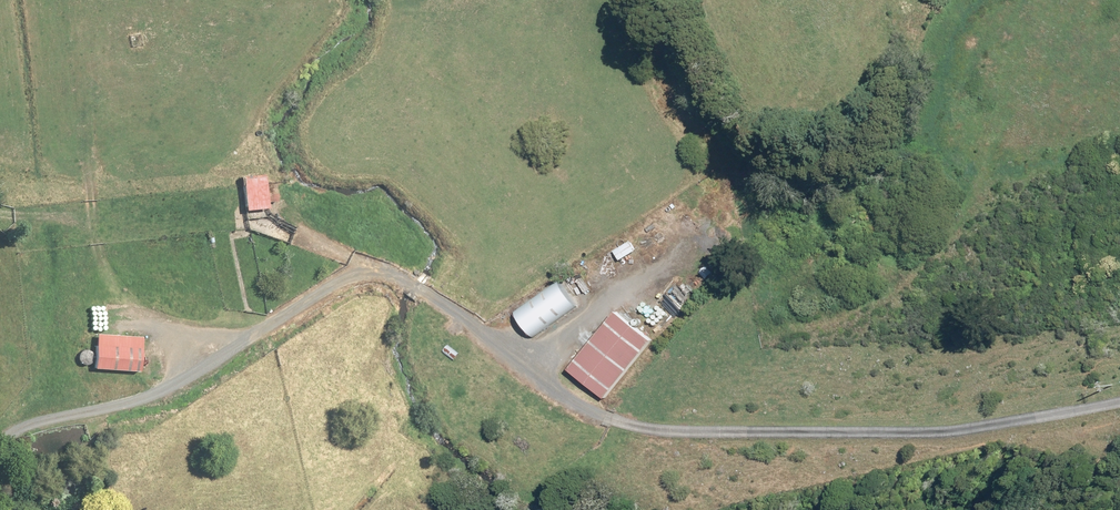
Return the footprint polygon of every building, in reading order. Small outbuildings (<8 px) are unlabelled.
[(269,209),(266,176),(243,178),(247,211),(269,209)] [(634,243),(619,250),(624,261),(639,254),(634,243)] [(726,260),(717,249),(704,260),(712,270),(726,260)] [(579,304),(563,281),(518,314),(534,336),(579,304)] [(662,288),(653,296),(668,313),(677,304),(662,288)] [(666,314),(657,303),(648,310),(658,321),(666,314)] [(226,322),(226,313),(209,314),(210,323),(226,322)] [(651,342),(615,313),(568,371),(604,400),(651,342)] [(143,338),(98,334),(95,369),(141,372),(142,353),(143,338)] [(90,366),(92,352),(81,350),(79,364),(90,366)]
